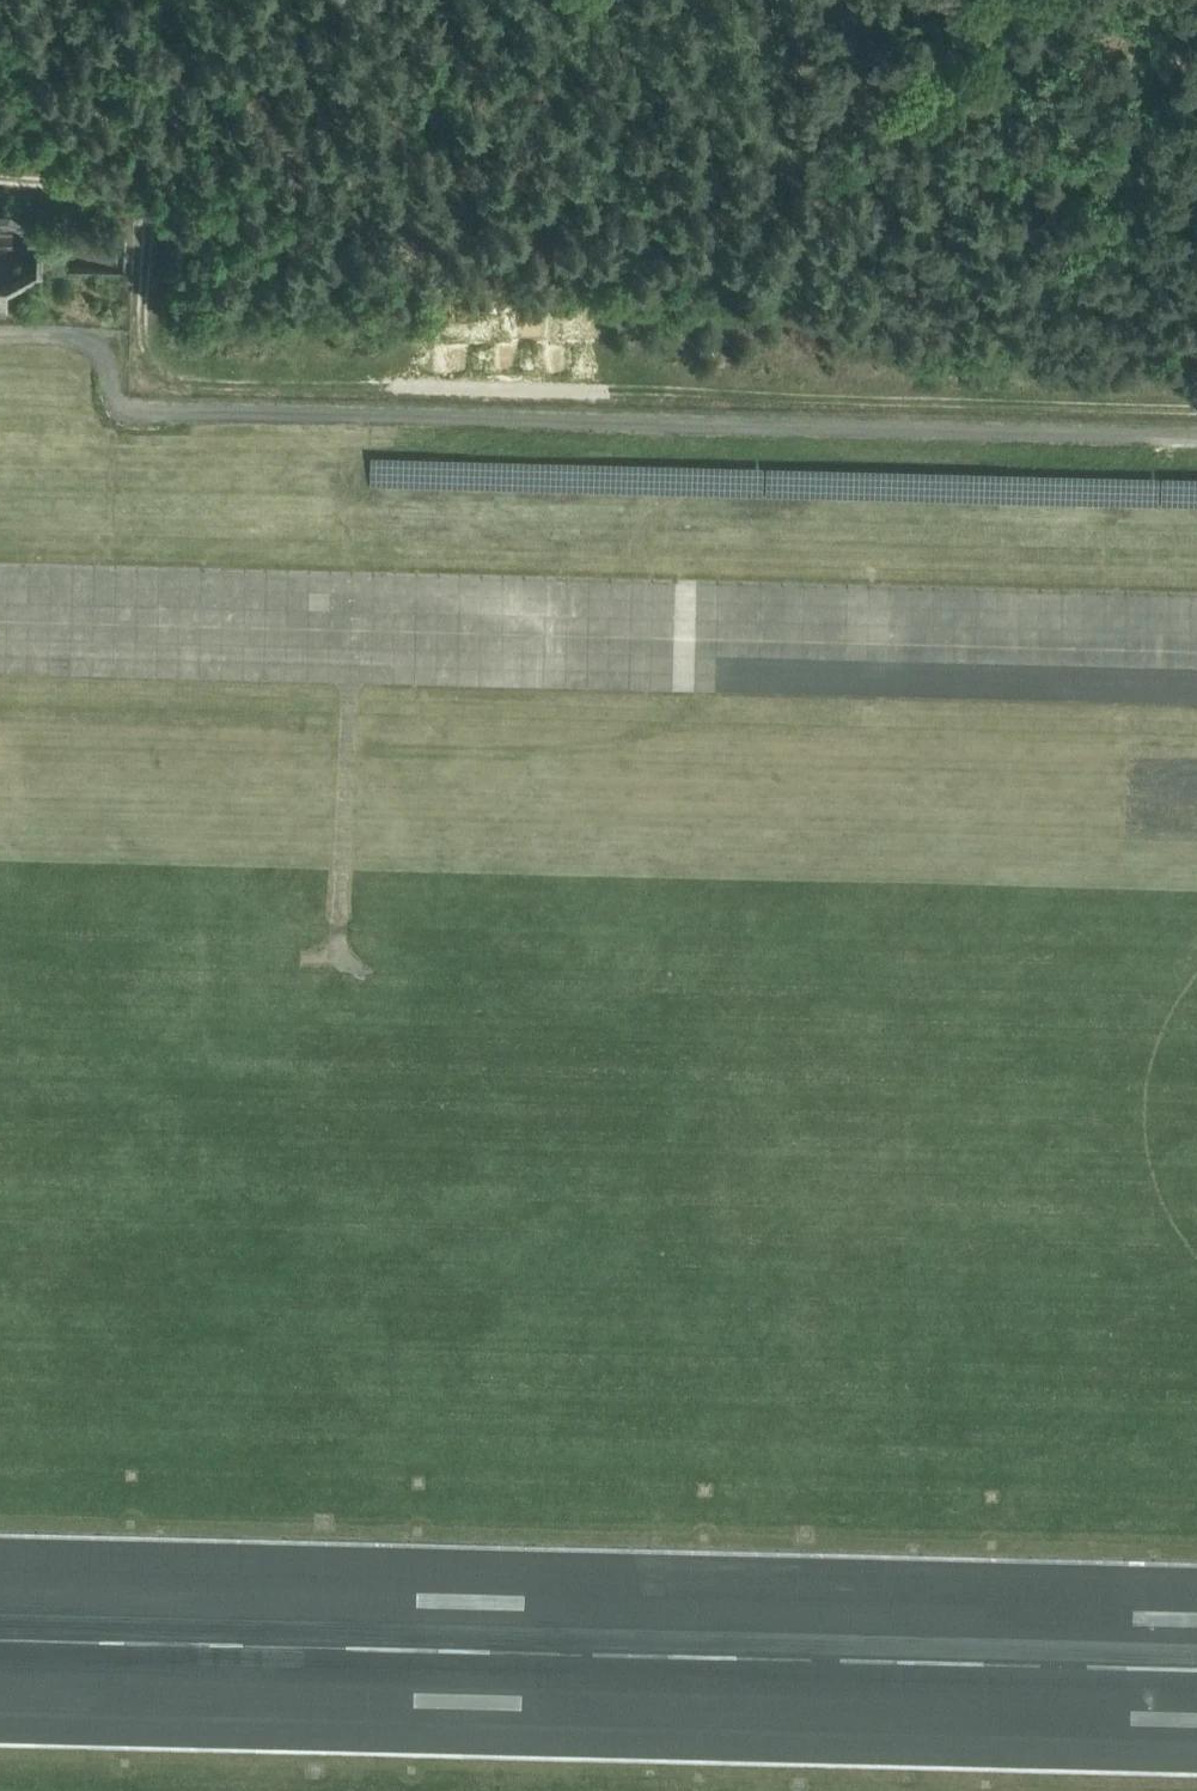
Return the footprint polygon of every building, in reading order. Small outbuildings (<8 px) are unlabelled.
[(0,206),(0,305),(7,306),(8,288),(43,269),(43,267),(125,269),(126,231),(44,229),(44,227),(10,207),(0,206)]
